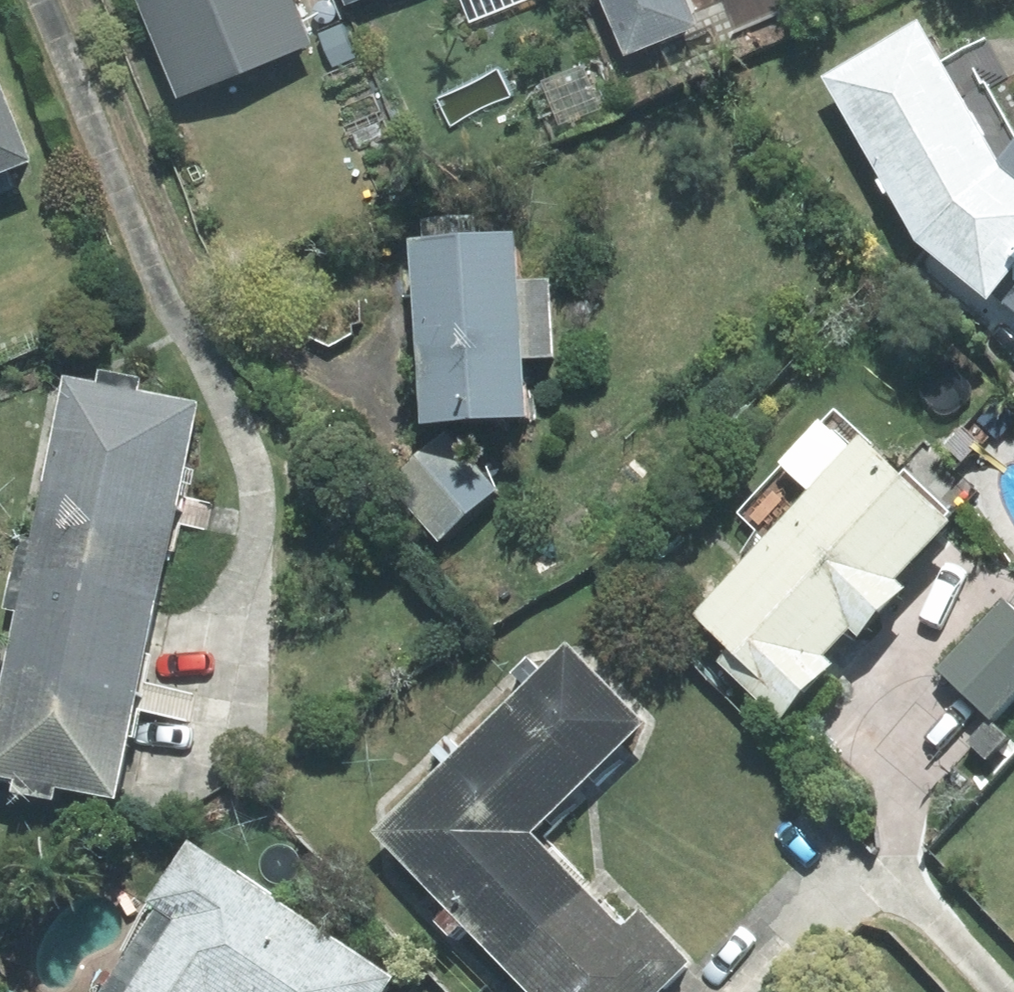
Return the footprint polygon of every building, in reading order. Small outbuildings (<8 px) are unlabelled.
[(178,92),(305,43),(288,0),(143,0),(178,92)] [(467,25),(531,0),(457,0),(467,25)] [(624,55),(696,25),(685,0),(601,0),(624,55)] [(1013,260),(1013,181),(998,168),(995,161),(916,25),(824,77),(917,239),(986,294),(1013,260)] [(26,159),(0,94),(0,169),(26,159)] [(995,161),(998,168),(1013,181),(1013,138),(995,161)] [(512,238),(411,244),(422,421),(524,415),(521,358),(553,357),(548,280),(515,281),(512,238)] [(1004,303),(1013,311),(1013,290),(1004,303)] [(41,481),(174,507),(195,403),(62,376),(41,481)] [(904,469),(900,473),(835,412),(740,512),(761,531),(742,551),(748,557),(695,614),(730,647),(719,659),(779,716),(830,663),(821,654),(847,627),(858,636),(904,588),(894,579),(950,520),(946,517),(950,512),(904,469)] [(446,435),(388,486),(438,541),(496,490),(446,435)] [(23,571),(156,597),(174,507),(41,481),(23,571)] [(3,667),(137,694),(156,597),(23,571),(3,667)] [(1000,602),(938,670),(992,720),(1013,696),(1013,615),(1000,602)] [(479,725),(567,815),(636,748),(626,738),(642,722),(563,642),(537,667),(527,657),(511,672),(522,684),(479,725)] [(137,694),(3,667),(0,684),(0,777),(13,779),(10,790),(52,799),(55,787),(115,799),(137,694)] [(443,763),(373,831),(546,834),(567,815),(479,725),(458,747),(448,736),(432,752),(443,763)] [(546,834),(373,831),(447,906),(432,921),(448,937),(461,925),(506,968),(592,883),(546,834)] [(188,847),(122,948),(127,951),(100,991),(378,991),(388,977),(188,847)] [(506,968),(530,991),(654,991),(686,960),(634,908),(626,916),(592,883),(506,968)]
